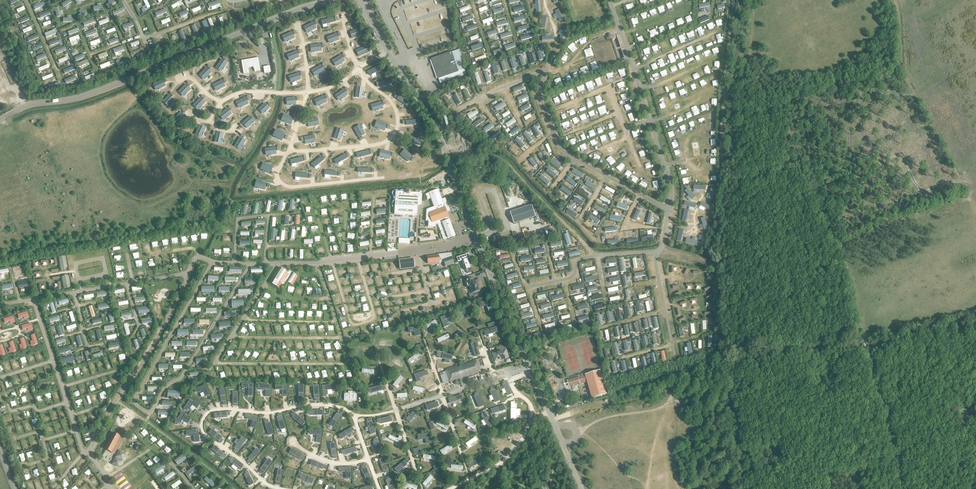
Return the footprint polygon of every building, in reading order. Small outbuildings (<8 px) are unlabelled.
[(42,3),(35,6),(36,9),(43,5),(47,3),(45,0),(44,1),(41,2),(42,3)] [(313,22),(306,24),(309,34),(313,33),(312,32),(316,31),(313,22)] [(291,29),(282,34),(283,36),(285,39),(294,36),(291,29)] [(360,29),(351,32),(352,35),(351,35),(352,39),(362,35),(360,29)] [(336,34),(327,37),(328,41),(329,40),(330,43),(339,40),(336,34)] [(607,42),(614,63),(620,61),(613,40),(614,38),(615,37),(614,35),(612,34),(610,35),(609,36),(609,37),(609,38),(607,39),(607,37),(606,37),(608,41),(607,42)] [(321,44),(310,45),(311,49),(312,49),(312,52),(321,51),(321,44)] [(63,47),(54,51),(55,54),(61,52),(61,53),(65,51),(64,51),(67,49),(66,46),(63,47)] [(365,46),(357,50),(358,53),(357,54),(359,57),(368,53),(365,46)] [(465,69),(460,57),(462,56),(460,50),(458,50),(432,59),(440,83),(466,74),(465,69)] [(296,51),(287,55),(288,58),(289,58),(290,61),(294,59),(299,57),(296,51)] [(341,55),(332,61),(334,64),(335,63),(336,66),(345,61),(341,55)] [(254,72),(260,71),(258,58),(241,61),(243,74),(249,73),(248,68),(254,67),(254,72)] [(221,59),(215,68),(218,70),(219,69),(222,71),(227,63),(221,59)] [(112,61),(109,62),(100,66),(101,69),(110,65),(114,64),(112,61)] [(321,65),(311,70),(313,73),(314,73),(316,76),(324,71),(321,65)] [(379,66),(367,72),(370,76),(381,70),(379,66)] [(206,68),(199,75),(202,78),(202,77),(205,79),(211,72),(206,68)] [(298,73),(289,76),(290,80),(291,79),(292,83),(301,80),(298,73)] [(162,80),(153,84),(154,88),(155,87),(157,90),(165,86),(162,80)] [(222,80),(213,85),(214,88),(215,88),(217,91),(225,86),(222,80)] [(186,84),(178,92),(181,94),(182,94),(184,96),(191,89),(186,84)] [(360,87),(353,94),(355,96),(356,95),(358,97),(366,91),(360,87)] [(343,89),(335,95),(337,98),(340,101),(347,95),(343,89)] [(463,91),(467,100),(471,99),(466,90),(463,91)] [(168,95),(163,102),(165,104),(166,103),(169,106),(174,99),(171,97),(168,95)] [(410,102),(400,95),(398,99),(408,106),(410,102)] [(443,98),(450,107),(453,104),(449,100),(451,98),(448,95),(447,97),(446,96),(443,98)] [(324,96),(314,100),(316,103),(317,103),(318,106),(327,102),(324,96)] [(200,98),(193,105),(196,108),(196,107),(199,109),(205,103),(200,98)] [(245,98),(236,102),(237,105),(238,105),(240,108),(248,104),(245,98)] [(381,102),(371,105),(372,108),(373,108),(374,111),(383,109),(381,102)] [(264,103),(258,109),(261,112),(261,111),(264,114),(269,108),(267,105),(267,106),(264,103)] [(530,103),(521,108),(523,111),(532,106),(530,103)] [(502,104),(493,109),(495,112),(504,107),(502,104)] [(229,110),(219,114),(221,117),(223,120),(231,116),(229,110)] [(477,110),(468,116),(470,119),(479,113),(477,110)] [(181,112),(174,120),(177,122),(177,121),(180,123),(186,116),(181,112)] [(283,118),(282,121),(291,125),(293,118),(284,114),(282,117),(283,118)] [(250,116),(242,123),(247,128),(254,122),(252,119),(250,116)] [(317,118),(307,120),(308,127),(318,125),(317,122),(318,122),(317,118)] [(482,118),(473,124),(476,127),(485,121),(482,118)] [(199,125),(195,135),(198,136),(199,135),(202,137),(206,128),(199,125)] [(362,126),(352,130),(353,133),(354,132),(355,135),(364,133),(362,126)] [(337,128),(333,138),(340,140),(343,132),(340,130),(337,128)] [(385,128),(374,130),(375,133),(376,136),(385,135),(385,128)] [(275,133),(273,136),(282,141),(285,135),(276,130),(274,133),(275,133)] [(217,132),(214,142),(218,143),(218,142),(221,143),(224,134),(217,132)] [(500,132),(492,137),(493,140),(502,135),(500,132)] [(309,136),(299,141),(300,144),(301,144),(302,147),(311,143),(309,136)] [(422,141),(411,136),(409,141),(420,146),(422,141)] [(240,137),(234,146),(237,148),(238,147),(241,149),(246,141),(240,137)] [(518,152),(511,147),(509,145),(507,147),(508,147),(507,148),(509,150),(509,149),(516,155),(518,152)] [(275,147),(265,149),(265,152),(266,152),(267,156),(276,154),(275,147)] [(391,152),(380,150),(379,156),(390,159),(391,152)] [(405,150),(400,155),(408,162),(413,157),(405,150)] [(345,154),(334,160),(337,165),(348,158),(345,154)] [(321,157),(311,164),(314,168),(324,160),(321,157)] [(554,161),(562,167),(564,164),(556,158),(554,161)] [(262,167),(261,170),(269,174),(273,167),(263,163),(262,166),(262,167)] [(539,178),(546,184),(548,181),(545,179),(546,178),(544,176),(543,177),(542,176),(539,178)] [(577,183),(569,178),(567,180),(572,183),(571,185),(573,186),(574,185),(576,186),(577,183)] [(267,183),(256,180),(254,187),(265,190),(267,183)] [(565,194),(567,195),(568,194),(570,195),(572,192),(563,186),(561,189),(566,193),(565,194)] [(615,191),(606,187),(605,189),(610,192),(609,194),(613,196),(615,191)] [(578,192),(588,198),(589,195),(584,191),(585,190),(582,188),(581,189),(580,189),(578,192)] [(693,199),(696,196),(688,188),(685,191),(693,199)] [(419,192),(419,193),(410,192),(410,191),(409,191),(396,190),(394,214),(417,215),(418,205),(421,205),(422,192),(419,192)] [(445,198),(442,199),(438,190),(425,194),(427,200),(431,198),(434,207),(427,209),(427,210),(426,210),(426,221),(428,221),(428,227),(436,227),(436,224),(438,224),(443,240),(455,236),(448,217),(446,212),(450,211),(445,198)] [(575,201),(582,206),(584,203),(579,201),(580,199),(578,197),(577,199),(576,199),(575,201)] [(532,205),(510,213),(514,224),(536,217),(532,205)] [(594,208),(603,214),(605,211),(596,205),(594,208)] [(641,211),(637,209),(633,218),(636,220),(641,211)] [(563,233),(565,236),(574,230),(572,227),(563,233)] [(444,267),(454,264),(451,258),(450,253),(438,254),(438,255),(427,256),(428,264),(439,262),(439,263),(443,262),(444,267)] [(465,270),(471,268),(468,259),(470,258),(468,254),(456,258),(458,262),(462,261),(465,270)] [(412,259),(397,261),(399,270),(413,269),(412,259)] [(290,271),(288,273),(279,267),(270,283),(279,288),(281,284),(284,285),(286,281),(292,285),(298,276),(290,271)] [(476,281),(474,282),(473,278),(464,281),(467,287),(469,286),(471,293),(479,291),(478,286),(477,287),(476,284),(477,284),(476,281)] [(489,300),(479,303),(480,307),(486,306),(488,312),(493,310),(489,300)] [(469,307),(458,311),(460,315),(466,313),(468,318),(472,317),(469,307)] [(450,313),(440,318),(444,327),(448,325),(445,319),(451,317),(450,313)] [(435,320),(424,326),(426,329),(437,323),(435,320)] [(418,326),(408,328),(408,333),(414,332),(415,336),(420,335),(418,326)] [(496,327),(484,331),(485,336),(497,332),(496,327)] [(448,334),(437,339),(438,342),(449,337),(448,334)] [(472,343),(470,344),(475,357),(480,355),(475,340),(471,342),(472,343)] [(499,359),(499,360),(508,357),(506,350),(492,354),(494,358),(495,357),(495,360),(499,359)] [(418,353),(408,360),(410,363),(420,355),(418,353)] [(442,353),(440,356),(451,361),(453,358),(442,353)] [(394,357),(392,360),(402,366),(404,363),(394,357)] [(446,371),(449,381),(480,371),(477,361),(446,371)] [(592,398),(608,394),(601,370),(585,374),(585,375),(582,376),(581,375),(579,375),(579,376),(578,377),(578,378),(570,381),(571,385),(580,383),(580,384),(587,382),(592,398)] [(421,371),(420,374),(430,380),(432,377),(421,371)] [(400,376),(393,385),(395,387),(403,378),(400,376)] [(253,385),(242,384),(242,387),(244,387),(244,389),(248,389),(248,396),(253,397),(253,385)] [(205,385),(194,390),(195,392),(197,391),(198,393),(203,390),(206,397),(210,395),(205,385)] [(287,385),(275,385),(276,390),(282,390),(283,395),(284,395),(284,397),(287,397),(287,385)] [(334,385),(322,386),(323,397),(326,397),(326,395),(327,395),(327,390),(334,390),(334,385)] [(270,386),(259,386),(259,388),(261,388),(261,390),(266,390),(266,397),(270,397),(270,386)] [(373,386),(372,389),(383,394),(384,391),(373,386)] [(478,392),(470,399),(472,401),(481,395),(478,392)] [(461,395),(448,399),(449,403),(463,399),(461,395)] [(191,399),(187,405),(190,407),(192,405),(197,409),(199,405),(191,399)] [(434,402),(426,411),(429,414),(437,405),(434,402)] [(477,406),(472,414),(475,416),(480,407),(477,406)] [(413,411),(405,420),(408,422),(416,413),(413,411)] [(294,412),(291,414),(294,416),(293,417),(302,426),(305,422),(294,412)] [(337,414),(330,424),(333,427),(342,414),(339,412),(338,415),(337,414)] [(181,413),(175,423),(177,425),(178,423),(179,424),(182,419),(188,423),(191,420),(181,413)] [(246,414),(245,417),(247,417),(247,419),(252,421),(250,427),(255,428),(257,417),(246,414)] [(390,417),(380,424),(382,427),(392,420),(390,417)] [(368,423),(367,423),(371,435),(375,433),(370,419),(367,420),(368,423)] [(268,420),(265,420),(266,424),(268,431),(267,431),(268,435),(269,435),(273,434),(270,422),(268,423),(268,420)] [(466,420),(464,423),(474,430),(476,427),(466,420)] [(438,421),(436,424),(446,430),(448,427),(438,421)] [(352,427),(339,435),(341,439),(352,433),(351,431),(353,430),(352,427)] [(198,430),(186,432),(187,435),(188,435),(189,436),(194,435),(194,437),(194,441),(195,441),(195,442),(199,442),(198,430)] [(212,430),(209,433),(218,440),(221,443),(223,440),(221,438),(221,437),(212,430)] [(310,430),(309,433),(311,433),(311,435),(317,435),(316,442),(320,443),(321,432),(310,430)] [(104,449),(115,454),(123,438),(113,432),(104,449)] [(429,433),(417,435),(418,440),(425,439),(426,444),(431,443),(429,433)] [(390,435),(388,438),(399,443),(401,440),(390,435)] [(236,449),(234,451),(237,453),(239,449),(246,440),(242,437),(235,448),(236,449)] [(475,437),(465,444),(467,447),(477,440),(475,437)] [(375,442),(374,443),(378,454),(382,453),(377,438),(374,439),(375,442)] [(450,444),(440,451),(442,454),(452,447),(450,444)] [(214,446),(212,450),(221,457),(222,456),(225,458),(227,456),(214,446)] [(249,459),(247,461),(249,463),(260,452),(256,449),(248,458),(249,459)] [(292,449),(289,453),(303,460),(304,458),(301,456),(302,455),(292,449)] [(112,464),(119,468),(126,454),(119,450),(112,464)] [(184,455),(176,461),(178,464),(183,460),(184,461),(185,460),(185,459),(186,458),(184,455)] [(231,457),(229,459),(232,461),(231,462),(234,465),(231,468),(236,471),(238,468),(240,470),(243,466),(231,457)] [(384,458),(379,459),(383,471),(385,471),(385,473),(388,472),(384,458)] [(262,470),(260,472),(262,474),(265,471),(272,462),(268,459),(261,469),(262,470)] [(477,459),(468,467),(471,470),(479,461),(477,459)] [(312,461),(310,465),(322,469),(322,468),(325,469),(326,466),(312,461)] [(400,461),(394,472),(397,474),(403,463),(400,461)] [(363,469),(362,469),(366,481),(371,479),(365,465),(362,466),(363,469)] [(195,466),(186,472),(189,476),(197,469),(195,466)] [(351,468),(339,468),(339,471),(341,471),(341,472),(344,472),(346,472),(346,479),(351,479),(351,468)] [(173,471),(164,478),(166,481),(175,474),(173,471)] [(246,474),(244,475),(250,486),(254,484),(249,475),(248,471),(245,472),(246,474)] [(300,473),(298,475),(301,477),(300,478),(311,484),(313,480),(303,475),(300,473)] [(430,475),(422,484),(425,486),(433,477),(430,475)] [(215,484),(207,477),(205,480),(212,487),(215,484)] [(179,480),(171,486),(173,488),(181,483),(179,480)]
